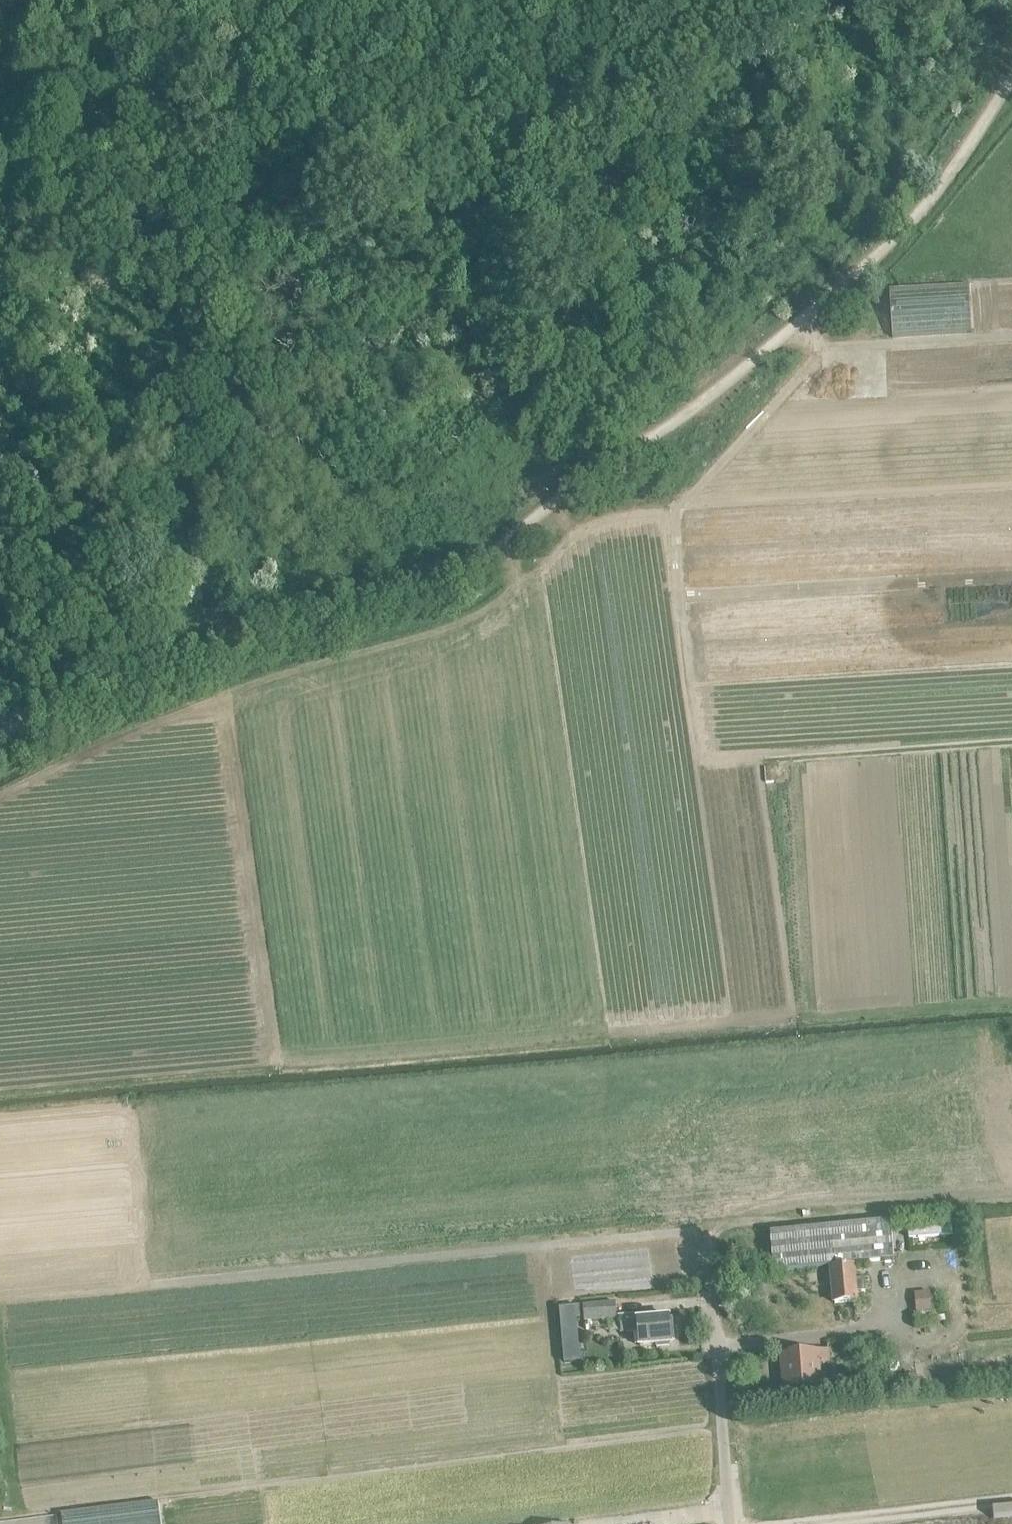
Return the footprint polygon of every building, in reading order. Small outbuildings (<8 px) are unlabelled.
[(974,330),(1011,329),(1011,280),(973,281),(974,330)] [(896,1259),(892,1220),(771,1230),(774,1269),(896,1259)] [(907,1226),(908,1238),(952,1235),(951,1222),(907,1226)] [(854,1280),(852,1265),(831,1267),(834,1304),(856,1302),(855,1292),(865,1291),(864,1279),(854,1280)] [(931,1308),(930,1290),(917,1291),(918,1309),(931,1308)] [(584,1321),(593,1321),(616,1318),(614,1302),(583,1305),(584,1321)] [(563,1361),(580,1361),(579,1321),(581,1321),(581,1304),(561,1305),(563,1361)] [(619,1317),(620,1333),(638,1331),(639,1346),(671,1343),(668,1316),(638,1319),(637,1315),(619,1317)] [(779,1354),(780,1367),(782,1367),(784,1390),(782,1390),(782,1391),(822,1388),(822,1387),(820,1388),(818,1365),(828,1364),(827,1350),(779,1354)] [(902,1388),(918,1386),(916,1375),(901,1377),(902,1388)] [(885,1386),(870,1388),(871,1400),(887,1398),(885,1386)]
